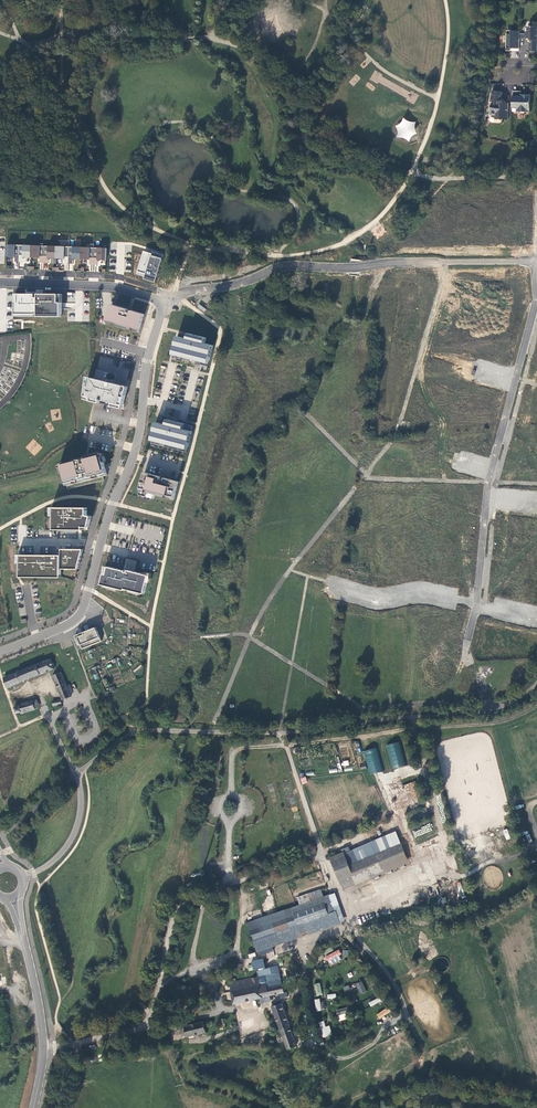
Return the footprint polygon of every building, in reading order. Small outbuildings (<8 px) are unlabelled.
[(536,41),(536,21),(530,21),(530,26),(527,26),(527,31),(525,33),(525,37),(529,37),(530,39),(530,42),(529,42),(529,50),(536,50),(536,41)] [(512,45),(519,45),(520,30),(507,30),(506,48),(512,48),(512,45)] [(502,91),(493,90),(492,94),(493,96),(493,98),(491,98),(490,105),(492,105),(491,112),(496,113),(496,117),(500,118),(502,119),(508,119),(508,102),(504,102),(502,100),(501,100),(502,91)] [(512,95),(512,110),(530,111),(530,93),(524,93),(524,95),(521,95),(512,95)] [(401,124),(398,125),(395,125),(397,129),(399,132),(398,135),(397,138),(400,138),(403,138),(407,140),(410,142),(411,138),(415,135),(418,134),(416,132),(415,128),(415,124),(416,122),(412,122),(409,122),(407,120),(404,118),(403,121),(401,124)] [(16,246),(8,246),(7,257),(15,258),(15,256),(16,246)] [(32,246),(24,246),(24,258),(32,258),(32,256),(32,246)] [(40,247),(32,246),(32,258),(40,258),(40,256),(40,247)] [(57,247),(49,247),(48,259),(57,259),(57,257),(57,247)] [(65,247),(57,247),(57,259),(65,259),(65,257),(65,247)] [(82,248),(74,248),(73,260),(81,260),(81,258),(82,248)] [(90,248),(82,248),(81,260),(89,260),(89,258),(90,248)] [(106,249),(98,249),(98,260),(106,261),(106,259),(106,249)] [(153,254),(144,252),(138,274),(146,277),(145,280),(156,283),(165,255),(154,252),(153,254)] [(89,265),(89,271),(105,272),(105,261),(101,261),(100,265),(96,265),(96,270),(92,270),(93,265),(89,265)] [(59,295),(14,294),(14,317),(62,318),(62,303),(59,303),(59,295)] [(145,315),(112,305),(106,323),(132,331),(133,328),(140,330),(145,315)] [(188,340),(177,337),(173,353),(209,362),(213,346),(205,344),(206,338),(189,334),(188,340)] [(128,386),(88,376),(84,399),(123,408),(128,386)] [(162,424),(156,422),(152,439),(188,448),(193,427),(194,426),(168,420),(167,425),(162,424)] [(102,454),(61,463),(68,489),(104,481),(103,477),(108,476),(106,471),(102,454)] [(179,482),(145,473),(138,495),(146,497),(147,493),(174,500),(174,499),(179,482)] [(87,508),(56,508),(56,530),(75,530),(75,527),(81,527),(81,530),(83,530),(83,527),(89,528),(92,517),(87,515),(87,508)] [(61,556),(20,555),(20,577),(61,578),(62,569),(78,569),(83,550),(62,550),(61,556)] [(107,575),(104,574),(102,585),(125,591),(126,589),(145,594),(150,576),(135,572),(138,562),(129,560),(126,571),(109,567),(107,575)] [(96,628),(75,636),(79,646),(81,645),(82,649),(101,641),(96,628)] [(51,658),(4,678),(8,687),(30,678),(56,668),(55,666),(54,666),(51,658)] [(67,686),(61,672),(53,675),(55,680),(63,700),(72,697),(70,694),(67,686)] [(22,712),(22,713),(36,709),(33,700),(20,704),(21,705),(15,707),(17,712),(22,712)] [(399,742),(386,745),(392,769),(405,765),(399,742)] [(363,751),(370,775),(383,771),(376,748),(363,751)] [(351,844),(343,848),(344,850),(332,855),(332,856),(333,858),(334,858),(345,884),(410,856),(399,831),(354,850),(351,844)] [(323,887),(299,895),(301,903),(249,920),(248,921),(258,949),(266,947),(265,946),(326,925),(326,927),(341,922),(331,893),(325,895),(323,887)] [(244,940),(246,949),(254,947),(251,938),(244,940)] [(329,965),(342,959),(338,950),(325,955),(329,965)] [(258,969),(259,976),(232,981),(232,989),(235,1002),(263,996),(286,991),(281,971),(279,964),(272,965),(264,968),(258,969)] [(361,981),(356,984),(361,994),(366,991),(361,981)] [(316,996),(322,994),(320,983),(313,984),(316,996)] [(368,1002),(370,1006),(381,1002),(380,998),(368,1002)] [(297,1045),(282,1002),(273,1005),(279,1025),(288,1048),(297,1045)] [(387,1007),(376,1015),(379,1019),(390,1012),(387,1007)] [(348,1008),(337,1008),(337,1020),(347,1021),(348,1008)] [(205,1020),(186,1025),(189,1035),(207,1030),(205,1020)] [(319,1022),(322,1037),(331,1035),(330,1025),(325,1026),(324,1021),(319,1022)]
